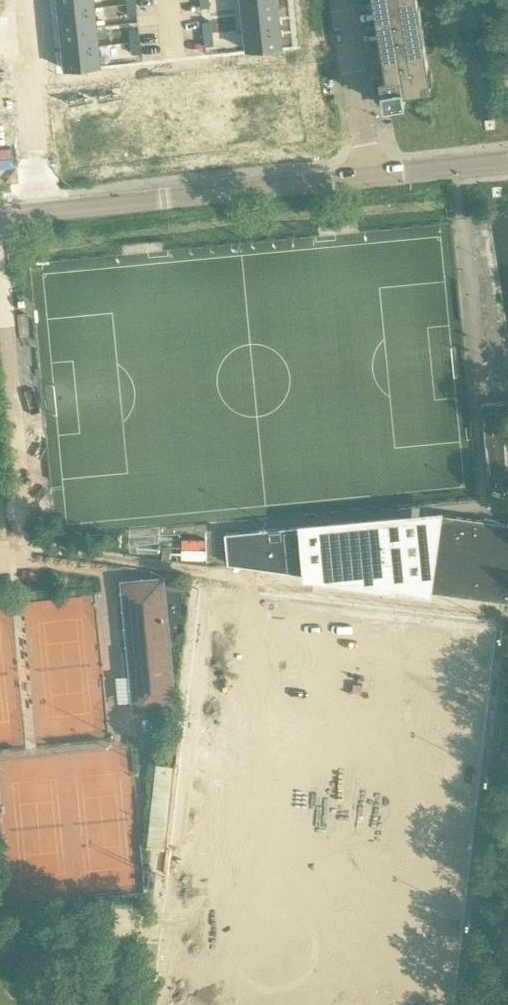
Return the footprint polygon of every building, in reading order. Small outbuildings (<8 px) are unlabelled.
[(59,11),(96,7),(95,0),(58,0),(59,11)] [(242,11),(279,7),(278,0),(241,0),(242,11)] [(382,76),(380,76),(382,88),(384,105),(405,101),(404,90),(431,86),(417,0),(380,0),(392,74),(382,75),(382,76)] [(135,3),(127,4),(129,16),(137,15),(135,3)] [(96,7),(59,11),(61,30),(98,26),(96,7)] [(279,7),(242,11),(244,30),(281,26),(279,7)] [(211,21),(203,22),(204,34),(212,33),(211,21)] [(98,26),(61,30),(63,49),(100,45),(98,26)] [(281,26),(244,30),(246,50),(283,46),(281,26)] [(138,29),(130,30),(131,42),(139,41),(138,29)] [(212,33),(204,34),(206,46),(214,45),(212,33)] [(139,41),(131,42),(133,54),(141,53),(139,41)] [(100,45),(63,49),(65,69),(102,65),(100,45)] [(279,62),(264,63),(265,71),(280,70),(279,62)] [(264,63),(249,65),(250,73),(265,71),(264,63)] [(235,66),(220,68),(221,76),(236,74),(235,66)] [(220,68),(205,69),(206,77),(221,76),(220,68)] [(191,71),(176,72),(177,81),(192,79),(191,71)] [(176,72),(162,74),(162,82),(177,81),(176,72)] [(148,76),(133,77),(134,85),(149,84),(148,76)] [(133,77),(118,79),(119,87),(134,85),(133,77)] [(104,80),(89,82),(90,90),(105,88),(104,80)] [(89,82),(74,83),(75,91),(90,90),(89,82)] [(290,92),(267,95),(267,101),(268,101),(272,138),(294,136),(290,92)] [(267,101),(246,103),(250,140),(272,138),(268,101),(267,101)] [(246,103),(224,105),(228,143),(250,140),(246,103)] [(180,104),(158,106),(162,149),(184,147),(180,110),(181,110),(180,104)] [(224,105),(202,108),(206,145),(228,143),(224,105)] [(158,106),(136,108),(141,152),(162,149),(158,106)] [(136,108),(113,111),(114,117),(115,117),(119,154),(141,152),(136,108)] [(181,110),(180,110),(184,147),(206,145),(202,108),(181,110)] [(114,117),(93,119),(97,156),(119,154),(115,117),(114,117)] [(494,120),(484,121),(485,130),(495,129),(494,120)] [(426,591),(507,603),(507,524),(437,514),(426,591)] [(243,565),(394,586),(395,586),(397,586),(399,586),(401,584),(403,582),(404,581),(405,579),(405,578),(405,576),(400,517),(226,533),(229,563),(243,565)] [(175,648),(184,587),(163,583),(163,578),(123,582),(135,710),(171,706),(170,698),(174,698),(169,647),(175,648)]
